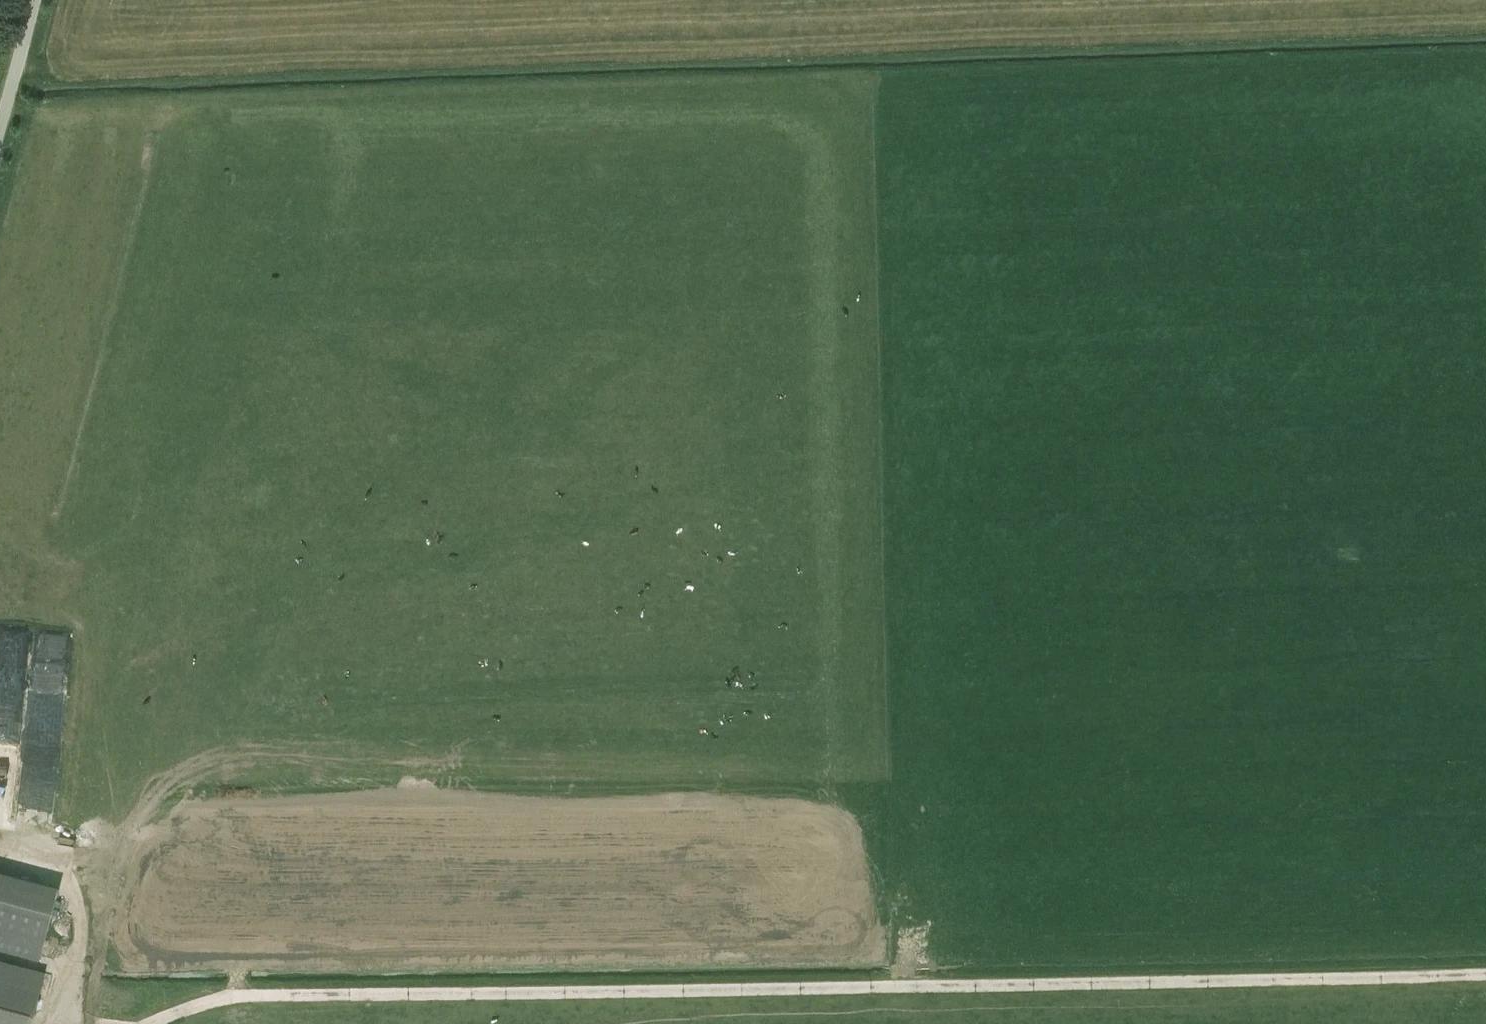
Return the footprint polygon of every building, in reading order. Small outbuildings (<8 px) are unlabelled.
[(59,879),(0,865),(0,947),(40,956),(59,879)] [(45,971),(0,959),(0,1023),(31,1023),(45,971)]
